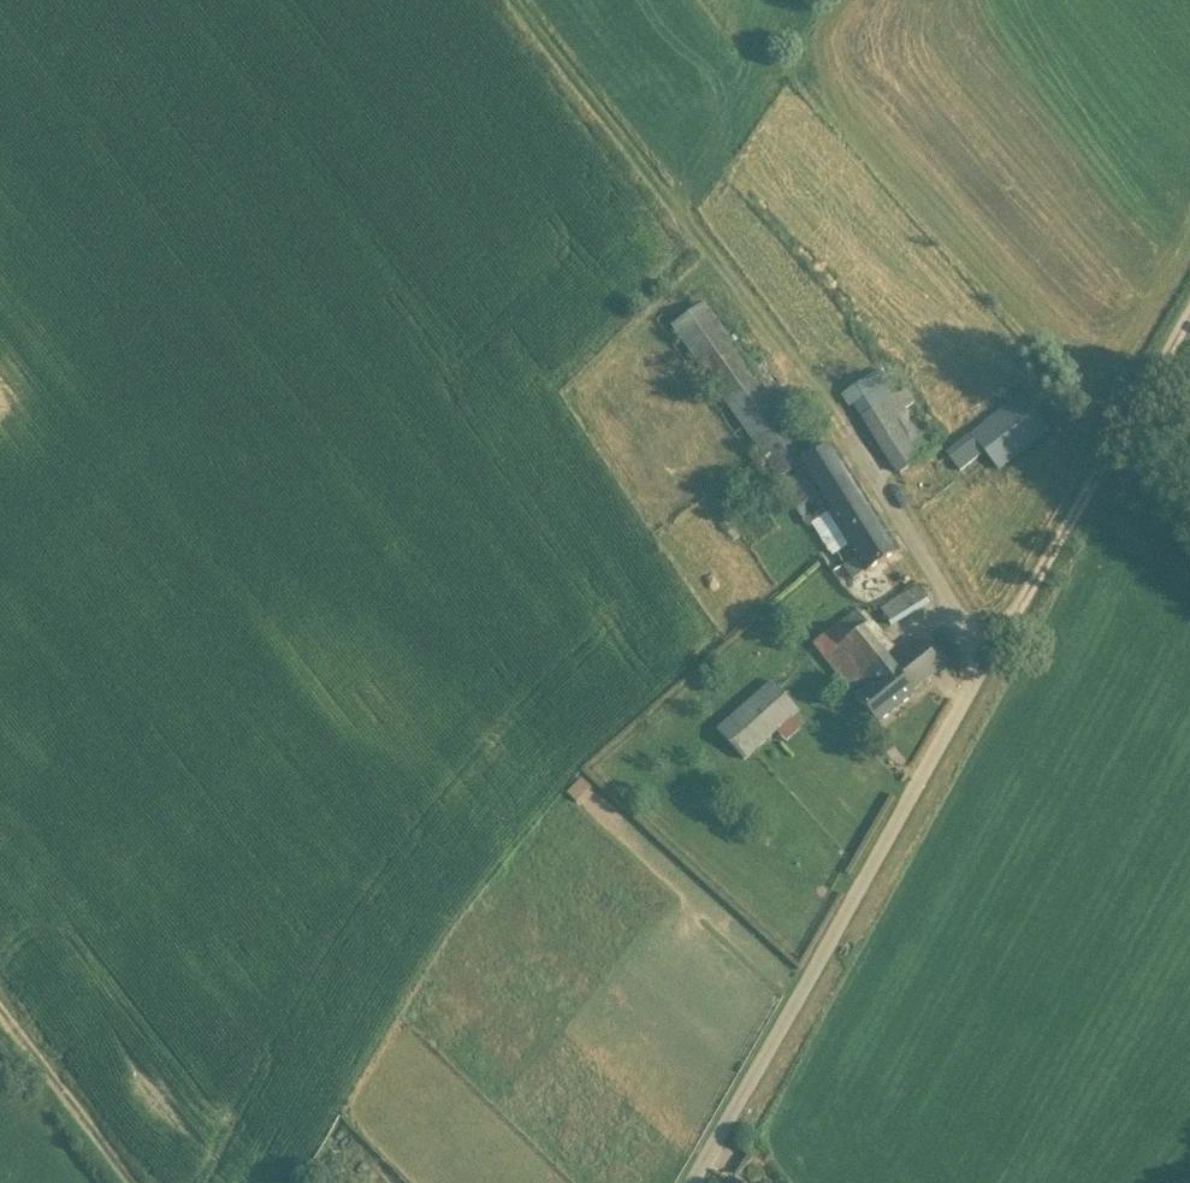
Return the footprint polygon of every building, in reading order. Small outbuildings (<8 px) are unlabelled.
[(783,477),(815,458),(807,448),(814,444),(795,417),(798,415),(755,356),(746,363),(703,304),(673,326),(746,426),(761,447),(750,456),(760,470),(772,461),(783,477)] [(897,475),(940,447),(915,406),(922,402),(913,386),(898,394),(883,369),(846,393),(897,475)] [(966,489),(996,466),(999,470),(1050,430),(1022,393),(970,434),(974,440),(945,462),(966,489)] [(833,447),(815,458),(783,477),(809,518),(810,517),(834,556),(838,554),(852,581),(899,552),(833,447)] [(882,605),(891,621),(929,601),(920,585),(882,605)] [(781,618),(771,606),(771,605),(758,616),(759,617),(768,629),(781,618)] [(943,666),(923,641),(921,639),(894,661),(888,654),(895,649),(873,621),(868,624),(857,610),(814,644),(851,691),(861,682),(867,689),(857,697),(879,724),(916,694),(913,690),(943,666)] [(717,730),(745,761),(800,712),(772,681),(717,730)]
